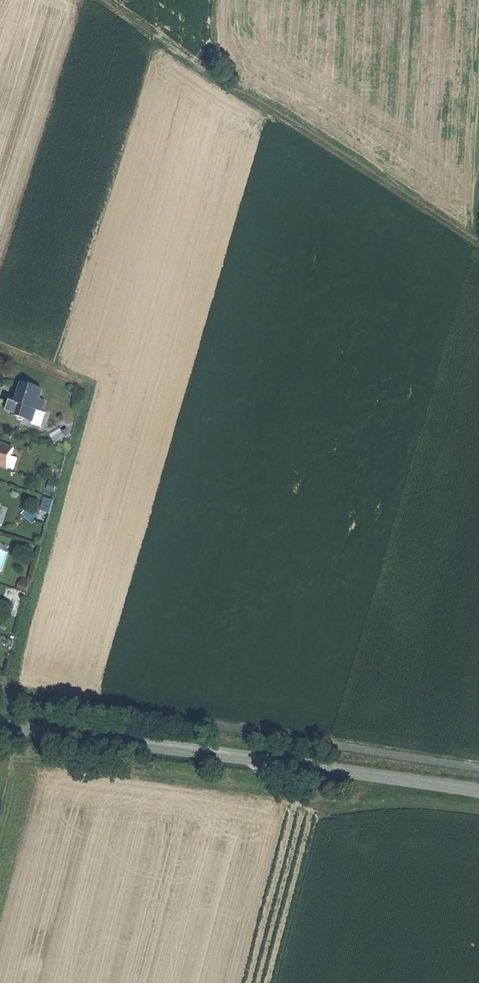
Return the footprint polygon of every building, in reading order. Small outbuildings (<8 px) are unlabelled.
[(19,404),(12,402),(8,412),(33,420),(36,410),(43,412),(46,402),(39,400),(42,391),(25,386),(22,396),(19,404)] [(33,420),(39,423),(43,412),(36,410),(33,420)] [(0,445),(0,466),(8,469),(15,449),(0,445)]
